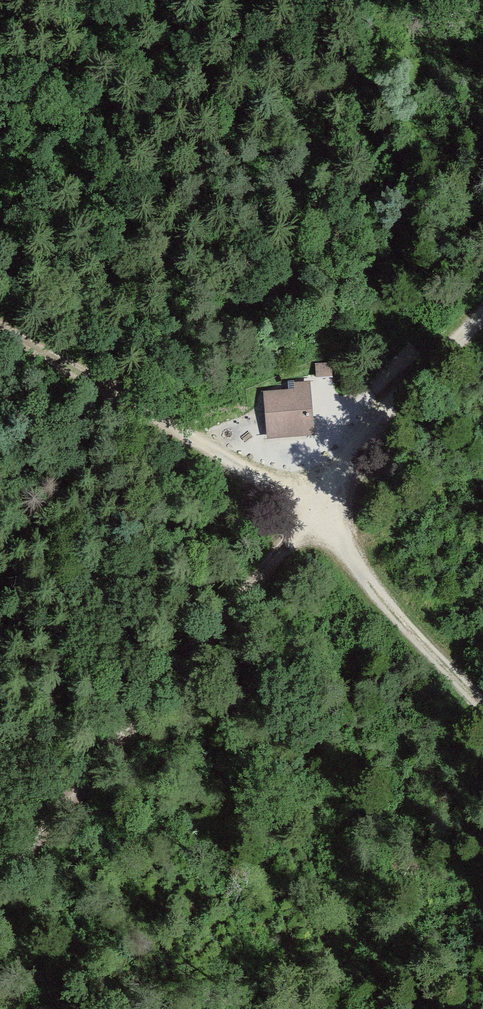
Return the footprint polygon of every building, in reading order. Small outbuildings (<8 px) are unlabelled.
[(332,362),(315,362),(316,377),(333,376),(332,362)] [(295,387),(263,390),(267,438),(315,434),(310,380),(295,381),(295,387)]
